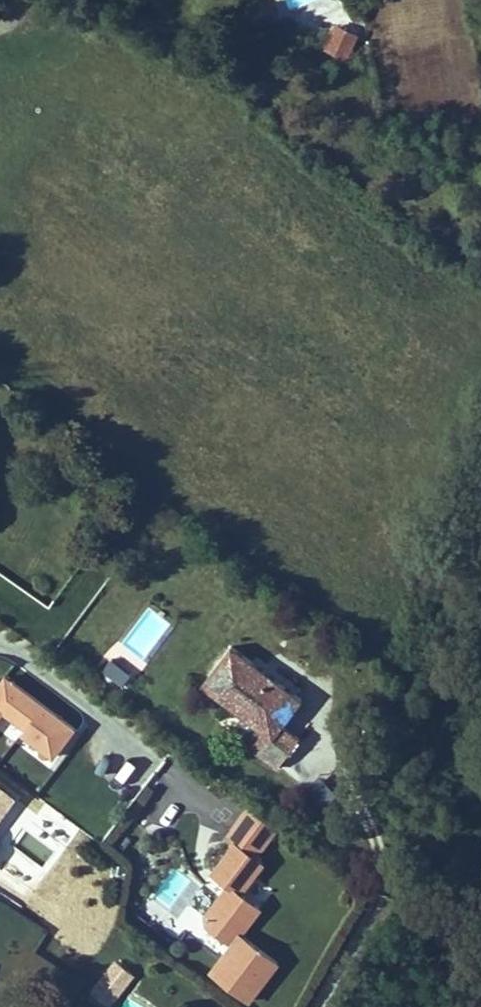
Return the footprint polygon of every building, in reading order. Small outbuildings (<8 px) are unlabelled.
[(312,0),(285,0),(292,11),(312,0)] [(357,37),(337,28),(326,53),(346,61),(357,37)] [(303,699),(232,647),(202,687),(217,697),(226,704),(263,732),(251,749),(278,769),(300,739),(283,726),(303,699)] [(101,674),(124,684),(131,669),(107,660),(101,674)] [(2,714),(24,729),(15,743),(50,766),(78,724),(0,672),(0,717),(2,714)] [(205,975),(254,1002),(279,957),(243,936),(261,904),(241,893),(278,826),(244,807),(186,912),(228,935),(205,975)] [(135,974),(113,957),(86,992),(106,1006),(109,1006),(135,974)]
